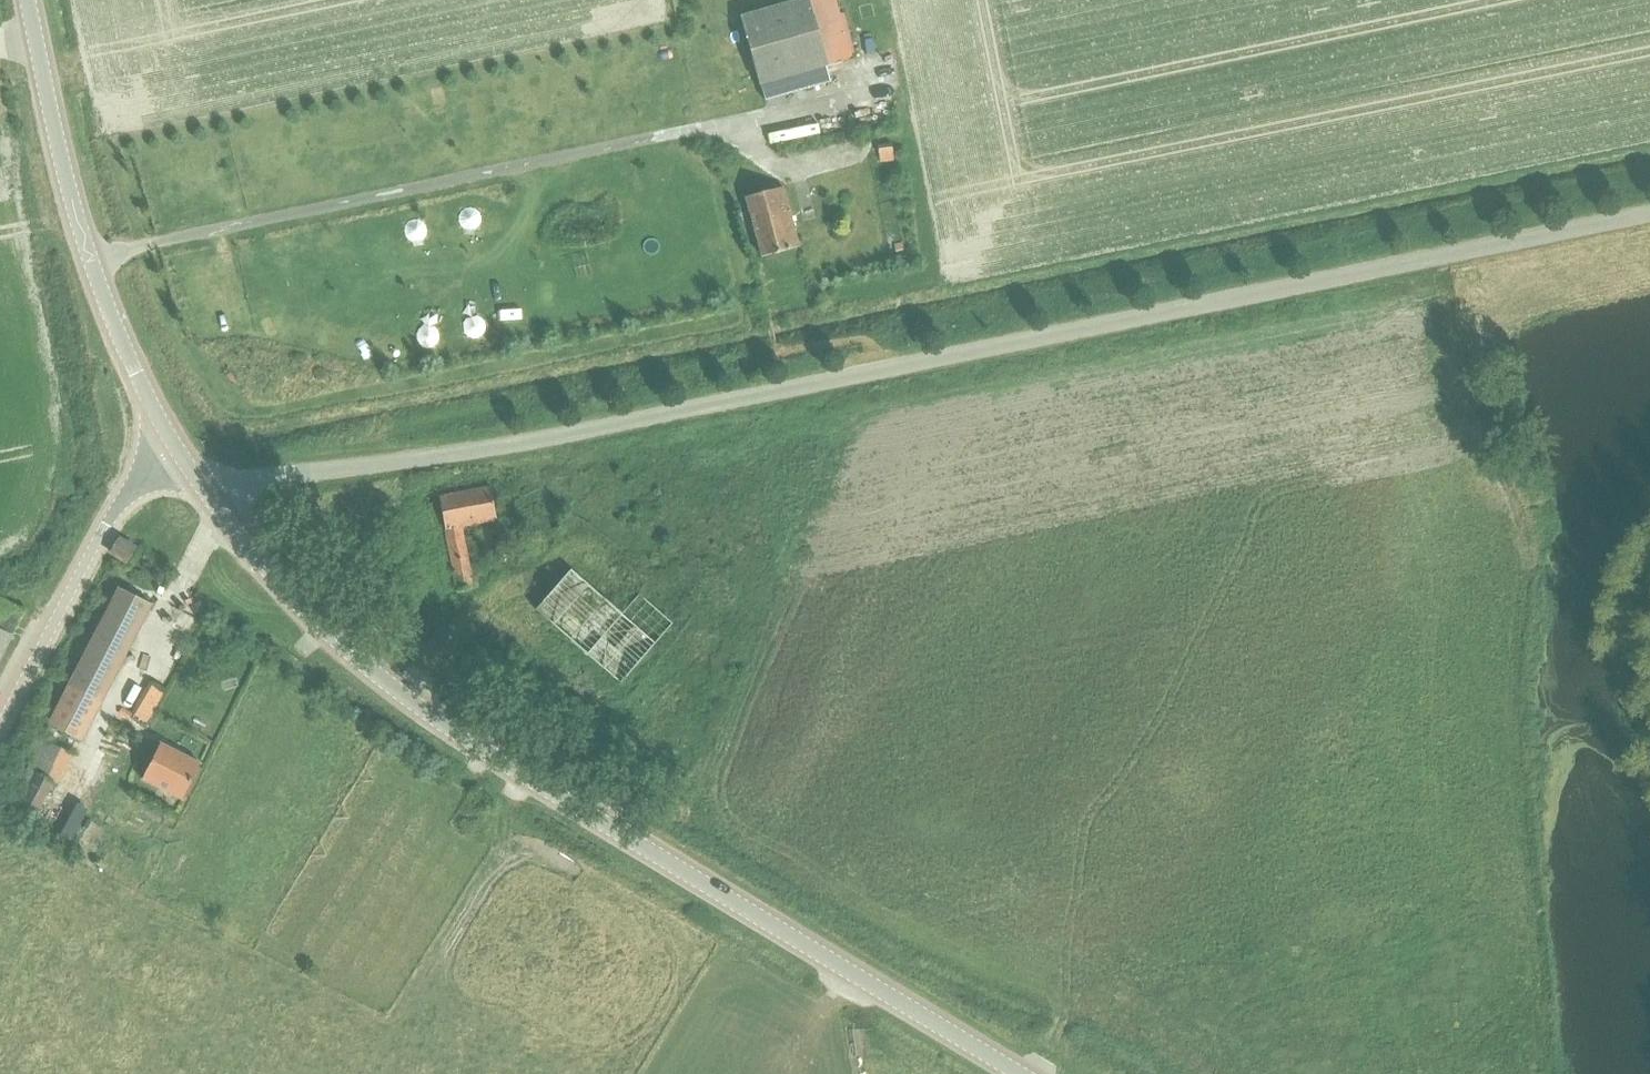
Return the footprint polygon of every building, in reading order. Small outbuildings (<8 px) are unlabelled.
[(832,0),(796,0),(740,16),(760,84),(849,59),(832,0)] [(876,144),(877,153),(891,152),(890,143),(876,144)] [(761,256),(799,246),(782,186),(745,196),(761,256)] [(462,527),(497,520),(490,487),(439,497),(457,591),(474,588),(462,527)] [(125,561),(133,547),(119,539),(111,553),(125,561)] [(621,684),(673,623),(639,594),(622,614),(570,569),(535,610),(621,684)] [(118,587),(44,730),(80,750),(152,605),(118,587)] [(20,635),(31,610),(0,597),(0,627),(20,635)] [(10,636),(0,630),(0,655),(10,636)] [(199,763),(160,744),(141,779),(181,798),(199,763)] [(35,815),(53,784),(36,774),(19,806),(35,815)]
